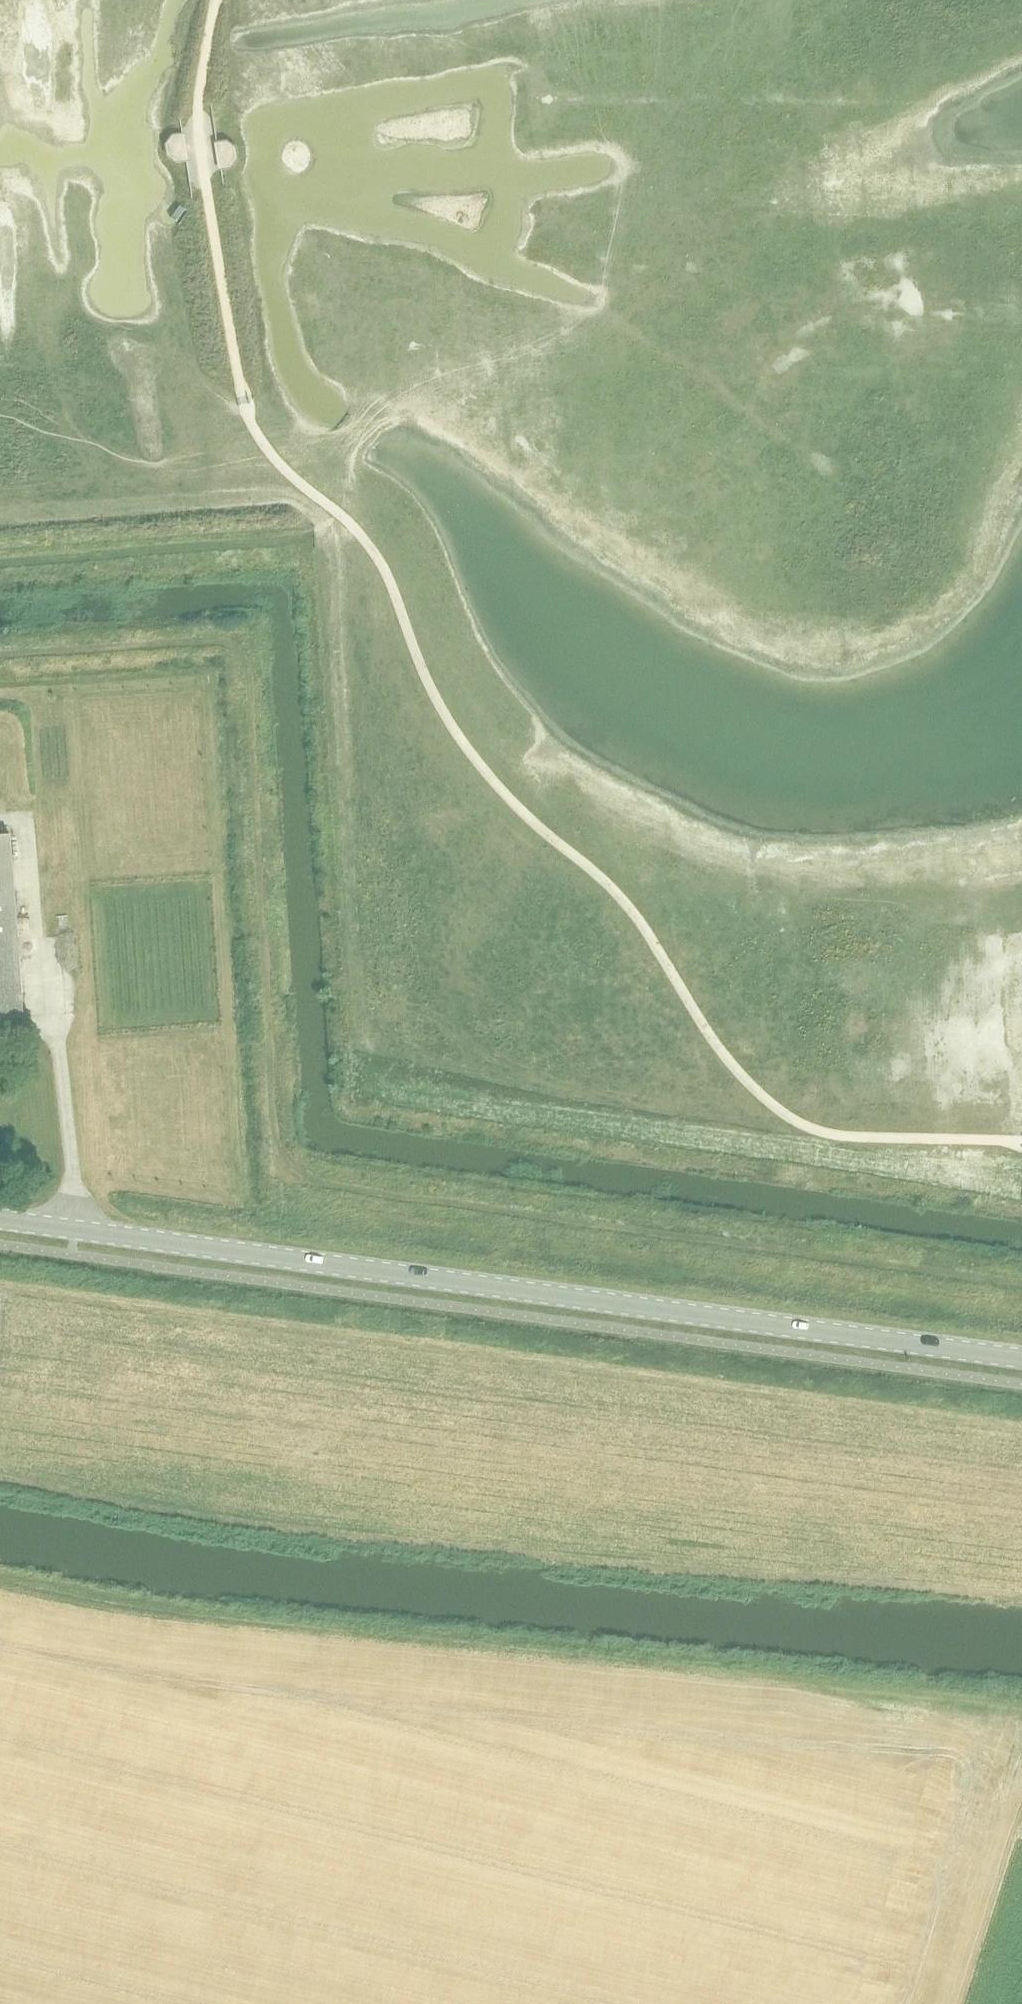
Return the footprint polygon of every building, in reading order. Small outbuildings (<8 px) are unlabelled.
[(171,134),(165,144),(166,156),(176,163),(187,162),(189,162),(184,132),(182,132),(171,134)] [(215,142),(214,142),(218,170),(220,170),(230,168),(237,158),(235,147),(226,141),(215,142)] [(21,1017),(8,835),(0,836),(0,1019),(21,1017)]
